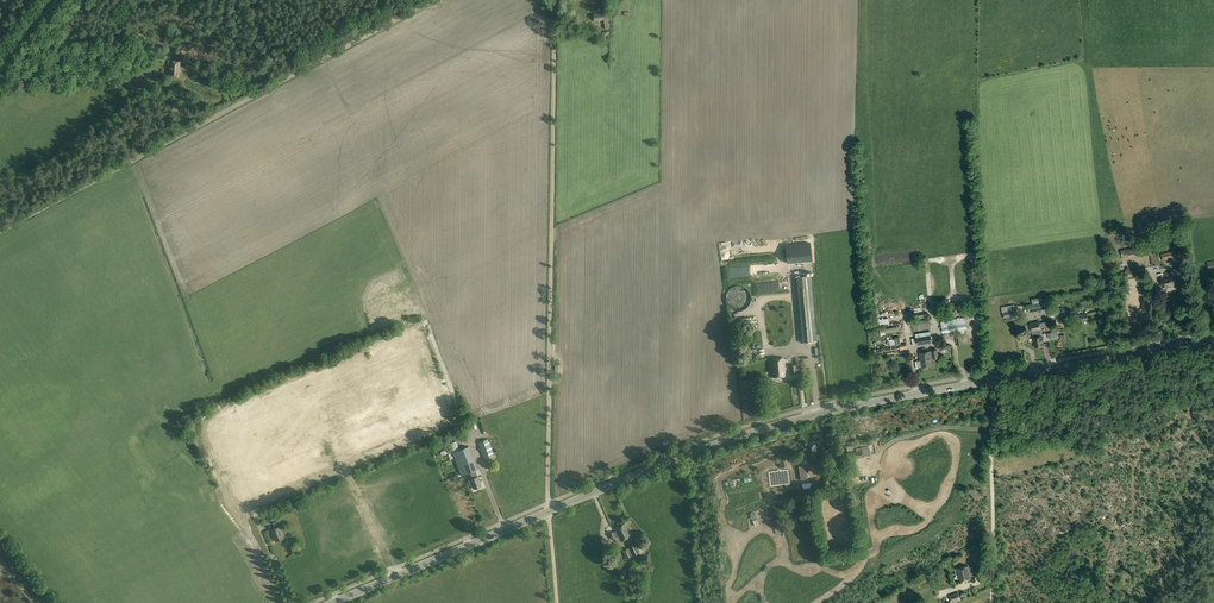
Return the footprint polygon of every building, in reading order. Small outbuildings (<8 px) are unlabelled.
[(603,12),(593,14),(594,22),(604,20),(605,29),(609,28),(608,16),(604,17),(603,12)] [(170,77),(179,77),(180,62),(169,61),(169,64),(171,64),(170,77)] [(1121,250),(1122,257),(1134,254),(1133,248),(1121,250)] [(1183,257),(1181,250),(1161,253),(1162,261),(1183,257)] [(1144,274),(1143,269),(1125,272),(1126,277),(1144,274)] [(1172,277),(1162,279),(1163,287),(1165,286),(1166,287),(1174,286),(1173,283),(1178,282),(1177,275),(1172,276),(1172,277)] [(803,343),(817,342),(811,276),(797,277),(803,343)] [(743,286),(740,286),(738,285),(736,286),(733,287),(731,288),(729,289),(728,291),(727,293),(726,295),(726,298),(726,300),(726,303),(728,305),(729,307),(731,308),(733,310),(735,310),(737,311),(740,311),(742,310),(744,309),(746,308),(748,306),(750,304),(750,302),(751,300),(751,297),(751,295),(750,293),(749,291),(747,289),(745,287),(743,286)] [(1048,309),(1048,308),(1047,302),(1026,305),(1028,313),(1041,310),(1042,313),(1047,312),(1047,310),(1048,309)] [(1001,307),(1003,318),(1016,316),(1015,305),(1001,307)] [(1049,316),(1066,313),(1065,307),(1047,310),(1049,316)] [(1078,315),(1079,322),(1089,320),(1088,316),(1090,316),(1090,313),(1078,315)] [(967,329),(965,317),(940,321),(943,334),(967,329)] [(1033,331),(1036,347),(1043,346),(1039,322),(1030,324),(1031,331),(1033,331)] [(932,343),(931,335),(916,338),(918,345),(932,343)] [(922,362),(923,368),(932,366),(931,359),(938,358),(937,353),(931,354),(931,351),(919,353),(921,362),(922,362)] [(773,378),(786,376),(784,358),(771,359),(773,378)] [(489,439),(479,442),(485,460),(495,456),(489,439)] [(801,447),(801,452),(806,451),(807,460),(819,458),(816,444),(805,446),(801,447)] [(453,453),(462,476),(471,473),(473,479),(471,480),(474,489),(482,486),(476,470),(478,470),(469,447),(453,453)] [(847,452),(848,460),(863,458),(862,450),(847,452)] [(785,454),(778,455),(780,468),(787,467),(785,454)] [(813,466),(808,466),(809,474),(824,472),(823,464),(813,466)] [(806,465),(799,466),(801,480),(808,479),(806,465)] [(627,528),(626,524),(615,529),(616,531),(614,533),(614,532),(610,534),(612,539),(618,536),(621,542),(631,536),(629,532),(631,531),(629,527),(627,528)] [(276,542),(285,538),(280,527),(271,530),(276,542)] [(635,545),(630,548),(634,556),(639,553),(635,545)] [(629,548),(622,551),(626,559),(633,556),(629,548)] [(628,565),(630,571),(647,566),(645,560),(628,565)] [(976,565),(972,565),(972,567),(968,568),(968,566),(958,569),(961,581),(971,579),(970,574),(977,573),(976,565)] [(949,596),(952,602),(953,602),(961,600),(959,592),(949,596)]
